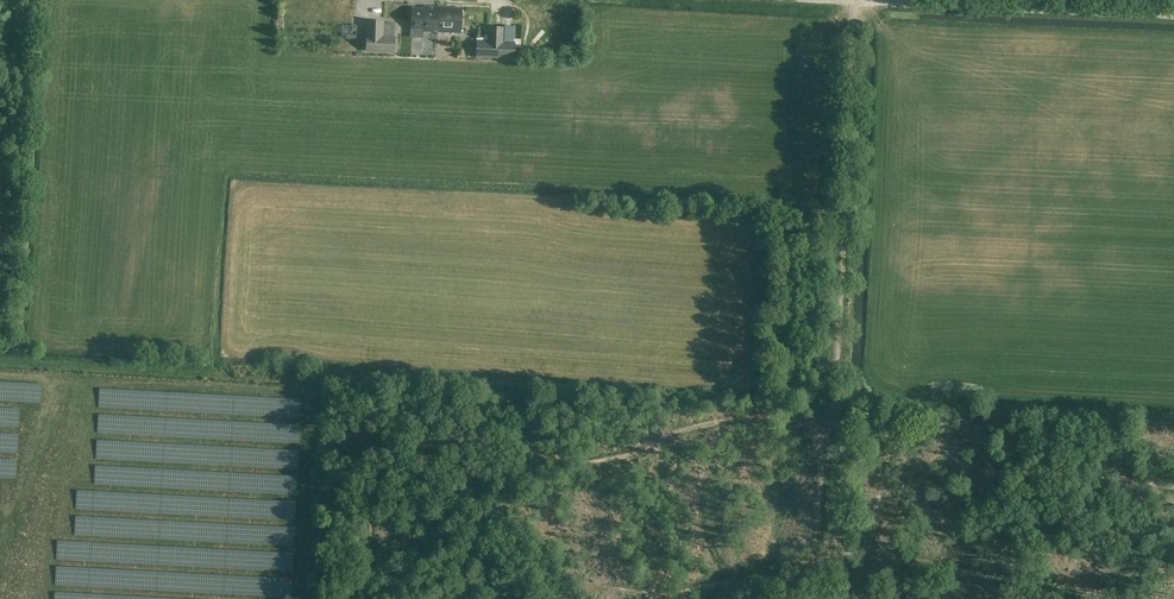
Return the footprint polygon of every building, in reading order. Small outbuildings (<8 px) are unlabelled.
[(423,32),(438,32),(439,8),(424,7),(424,9),(412,9),(411,29),(423,30),(423,32)] [(462,8),(439,8),(438,32),(460,33),(462,9),(462,8)] [(368,22),(367,50),(393,52),(394,37),(382,37),(382,23),(368,22)] [(505,37),(514,37),(515,23),(505,23),(505,37)] [(478,36),(487,36),(487,28),(478,27),(478,36)] [(478,42),(478,56),(513,57),(514,43),(503,42),(504,28),(489,28),(489,42),(478,42)]
